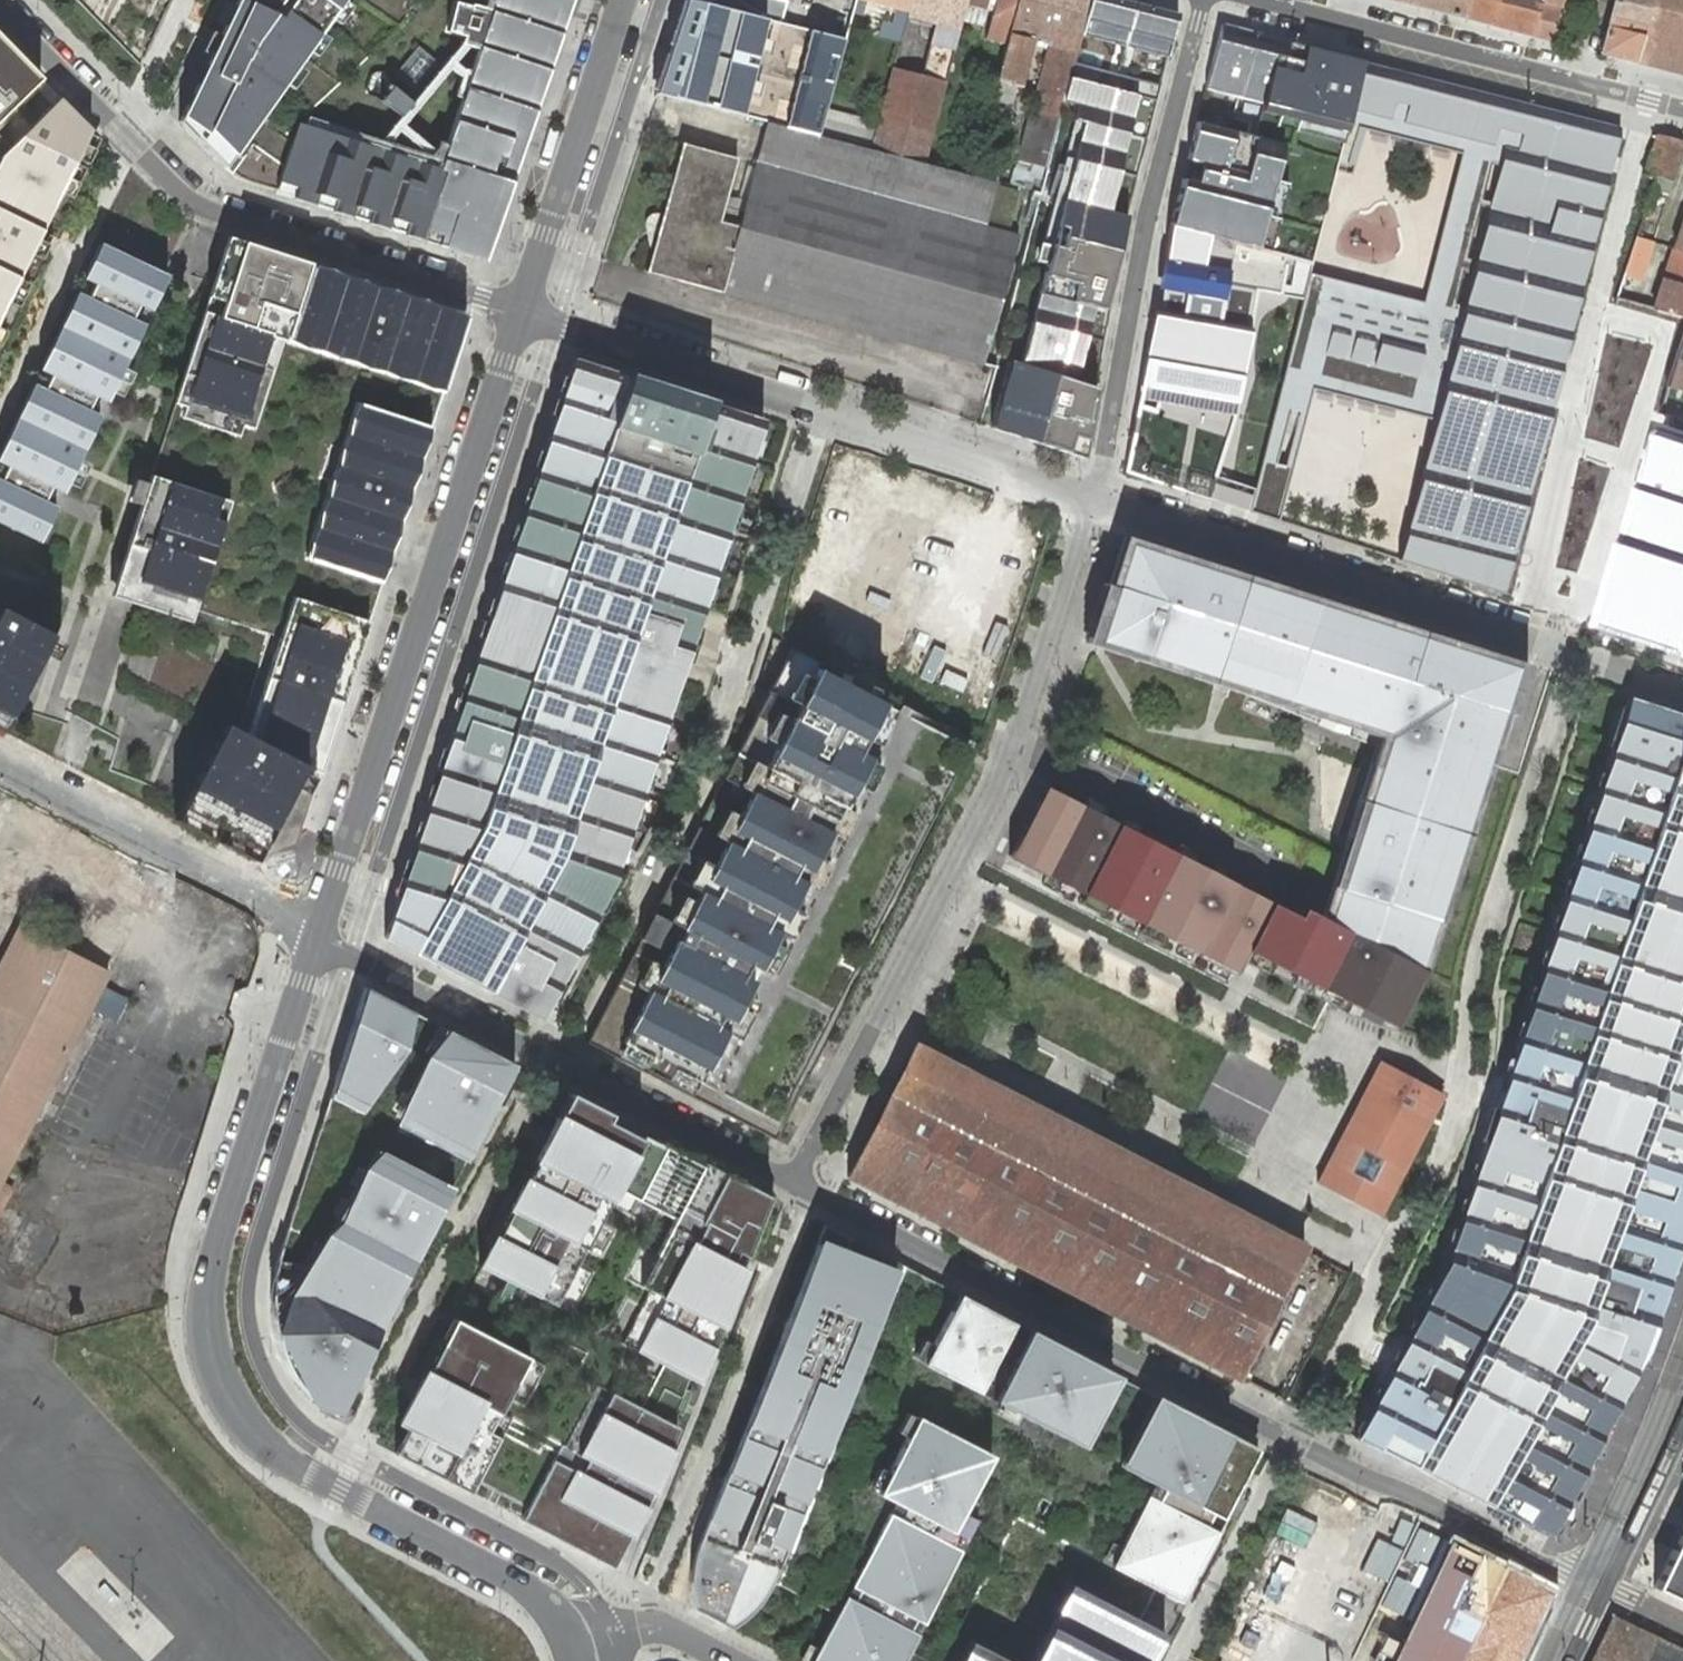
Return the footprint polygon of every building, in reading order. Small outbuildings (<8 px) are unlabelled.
[(178,123),(211,157),(334,0),(273,0),(265,11),(270,0),(237,0),(178,123)] [(427,159),(290,115),(267,193),(484,261),(488,250),(550,59),(550,58),(569,0),(481,0),(427,159)] [(690,0),(686,0),(656,93),(742,116),(765,19),(690,0)] [(765,19),(781,23),(788,2),(780,0),(690,0),(765,19)] [(842,0),(819,0),(818,4),(841,9),(842,0)] [(895,7),(900,8),(902,0),(868,0),(895,7)] [(871,149),(923,163),(944,83),(953,48),(958,28),(961,17),(965,0),(911,0),(909,4),(908,10),(907,15),(933,22),(928,42),(919,76),(892,69),(875,133),(874,139),(871,149)] [(900,8),(895,7),(883,55),(880,65),(893,68),(895,58),(907,15),(908,10),(909,4),(911,0),(902,0),(900,8)] [(1019,0),(982,0),(981,5),(988,7),(989,3),(994,5),(985,39),(1007,45),(1019,0)] [(1043,167),(1073,61),(1089,0),(1019,0),(1007,45),(997,82),(992,98),(999,100),(999,99),(1010,102),(1012,95),(1014,87),(1020,89),(1033,41),(1036,29),(1048,33),(1045,44),(1049,45),(1019,160),(1043,167)] [(1130,0),(1089,0),(1073,61),(1161,84),(1180,13),(1130,0)] [(1402,2),(1462,17),(1466,0),(1402,0),(1402,2)] [(1462,17),(1489,24),(1496,0),(1466,0),(1462,17)] [(1489,24),(1530,34),(1541,0),(1496,0),(1489,24)] [(1530,34),(1552,40),(1561,6),(1563,0),(1541,0),(1530,34)] [(1650,8),(1617,0),(1615,0),(1600,53),(1636,62),(1650,8)] [(1652,0),(1617,0),(1650,8),(1652,0)] [(1650,8),(1636,62),(1682,74),(1682,0),(1652,0),(1650,8)] [(1622,127),(1221,25),(1205,89),(1262,104),(1253,136),(1196,121),(1169,225),(1311,263),(1337,161),(1353,165),(1362,129),(1459,154),(1498,164),(1497,166),(1488,202),(1487,208),(1473,261),(1470,274),(1461,306),(1460,312),(1421,302),(1308,274),(1248,511),(1277,520),(1312,390),(1434,421),(1399,559),(1502,593),(1622,127)] [(1033,41),(1045,44),(1048,33),(1036,29),(1033,41)] [(844,38),(809,30),(785,127),(819,136),(844,38)] [(8,302),(19,279),(30,255),(41,232),(61,190),(88,134),(90,130),(59,97),(35,122),(17,104),(41,78),(0,37),(0,318),(8,302)] [(1006,358),(993,430),(1081,454),(1124,223),(1161,84),(1073,61),(1043,167),(991,355),(1006,358)] [(381,109),(394,95),(371,74),(358,88),(381,109)] [(974,124),(985,127),(990,105),(980,102),(974,124)] [(985,226),(996,181),(972,175),(923,163),(871,149),(863,147),(827,138),(819,136),(785,127),(768,122),(746,202),(742,214),(739,226),(731,257),(732,258),(723,292),(980,363),(1017,235),(985,226)] [(821,124),(819,136),(827,138),(830,126),(821,124)] [(99,139),(88,134),(61,190),(72,196),(99,139)] [(1657,136),(1647,167),(1657,170),(1656,176),(1671,181),(1682,147),(1682,143),(1657,136)] [(866,138),(863,147),(871,149),(874,139),(866,138)] [(646,272),(723,292),(732,258),(731,257),(739,226),(742,214),(723,209),(736,159),(682,144),(646,272)] [(1498,164),(1459,154),(1421,302),(1460,312),(1461,306),(1453,304),(1461,272),(1470,274),(1473,261),(1465,259),(1478,206),(1487,208),(1488,202),(1480,200),(1489,164),(1497,166),(1498,164)] [(1657,170),(1647,167),(1645,173),(1656,176),(1657,170)] [(1674,248),(1682,251),(1682,219),(1674,248)] [(52,237),(41,232),(30,255),(41,260),(52,237)] [(467,314),(227,237),(114,584),(145,594),(120,670),(222,724),(179,806),(223,829),(216,841),(254,861),(294,845),(336,716),(461,332),(467,314)] [(1651,242),(1636,237),(1623,275),(1639,280),(1651,242)] [(0,447),(0,522),(38,541),(167,275),(100,242),(0,447)] [(1169,271),(1197,277),(1204,251),(1176,244),(1169,271)] [(1653,308),(1682,316),(1682,251),(1674,248),(1663,278),(1653,308)] [(30,284),(19,279),(8,302),(18,307),(30,284)] [(1671,374),(1667,386),(1682,391),(1682,337),(1671,374)] [(403,948),(541,1019),(615,878),(763,416),(572,357),(480,644),(438,773),(385,939),(403,948)] [(1667,423),(1604,625),(1682,651),(1682,428),(1667,423)] [(1471,658),(1474,650),(1123,536),(1121,544),(1471,658)] [(1353,851),(1329,922),(1418,968),(1500,714),(1508,716),(1513,718),(1529,668),(1474,650),(1471,658),(1121,544),(1107,585),(1107,586),(1115,588),(1098,640),(1391,734),(1388,742),(1353,851)] [(1098,640),(1115,588),(1107,586),(1107,585),(1103,584),(1083,643),(1101,649),(1388,742),(1391,734),(1098,640)] [(0,608),(0,713),(6,716),(50,633),(0,608)] [(692,837),(586,1042),(788,1146),(821,1081),(815,1078),(983,755),(816,668),(820,662),(792,647),(692,837)] [(1354,1440),(1548,1540),(1646,1351),(1682,1237),(1682,718),(1630,701),(1462,1221),(1452,1249),(1354,1440)] [(1425,972),(1508,716),(1500,714),(1418,968),(1425,972)] [(1297,916),(1045,787),(1009,856),(1236,973),(1248,951),(1395,1025),(1425,972),(1418,968),(1329,922),(1301,908),(1297,916)] [(109,971),(77,955),(25,927),(0,976),(0,1182),(109,971)] [(515,1061),(367,986),(338,1079),(279,1267),(271,1316),(284,1360),(296,1375),(317,1400),(336,1411),(515,1061)] [(906,1060),(844,1177),(1246,1386),(1266,1348),(1255,1342),(1304,1248),(919,1047),(906,1060)] [(1381,1214),(1442,1096),(1378,1062),(1361,1096),(1317,1181),(1381,1214)] [(769,1196),(571,1094),(400,1424),(409,1429),(396,1455),(611,1568),(657,1479),(678,1426),(769,1196)] [(43,1102),(39,1116),(68,1124),(72,1110),(43,1102)] [(0,1183),(0,1204),(2,1206),(11,1189),(0,1183)] [(824,1224),(694,1553),(689,1572),(689,1593),(693,1609),(730,1628),(747,1621),(762,1609),(778,1585),(835,1614),(811,1660),(902,1660),(908,1651),(927,1660),(1146,1660),(1161,1631),(1138,1618),(1153,1588),(1180,1603),(1260,1448),(824,1224)] [(1653,1586),(1682,1600),(1682,1523),(1653,1586)] [(1450,1537),(1390,1660),(1456,1660),(1503,1564),(1450,1537)] [(1503,1564),(1456,1660),(1519,1660),(1553,1590),(1503,1564)] [(1591,1660),(1682,1660),(1682,1651),(1612,1617),(1591,1660)]
